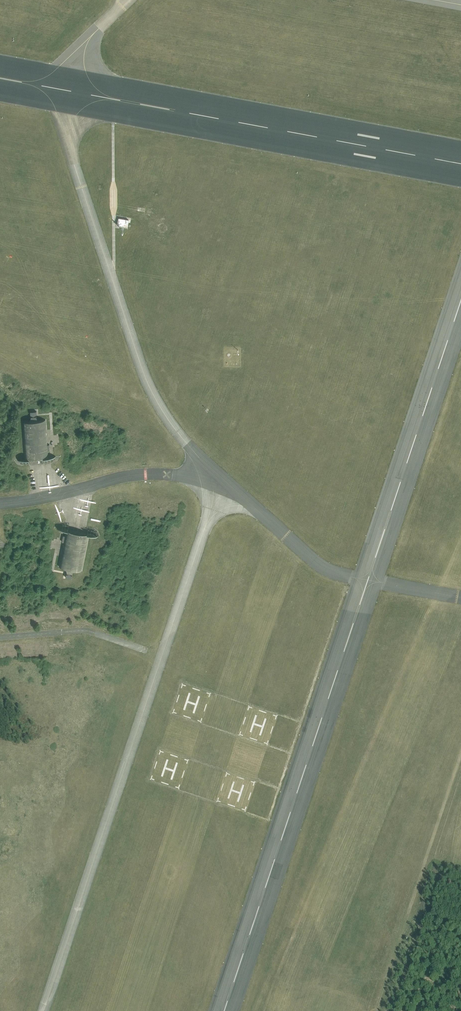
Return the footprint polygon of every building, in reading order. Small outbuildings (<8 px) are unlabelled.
[(118,225),(127,227),(129,220),(119,218),(118,225)] [(30,411),(31,418),(30,421),(22,421),(25,458),(25,459),(49,457),(48,451),(50,450),(49,444),(48,444),(46,419),(38,420),(37,418),(36,411),(30,411)] [(65,577),(71,578),(73,571),(74,569),(82,571),(89,533),(66,529),(65,536),(63,535),(62,541),(64,542),(59,566),(66,568),(67,570),(65,577)]
